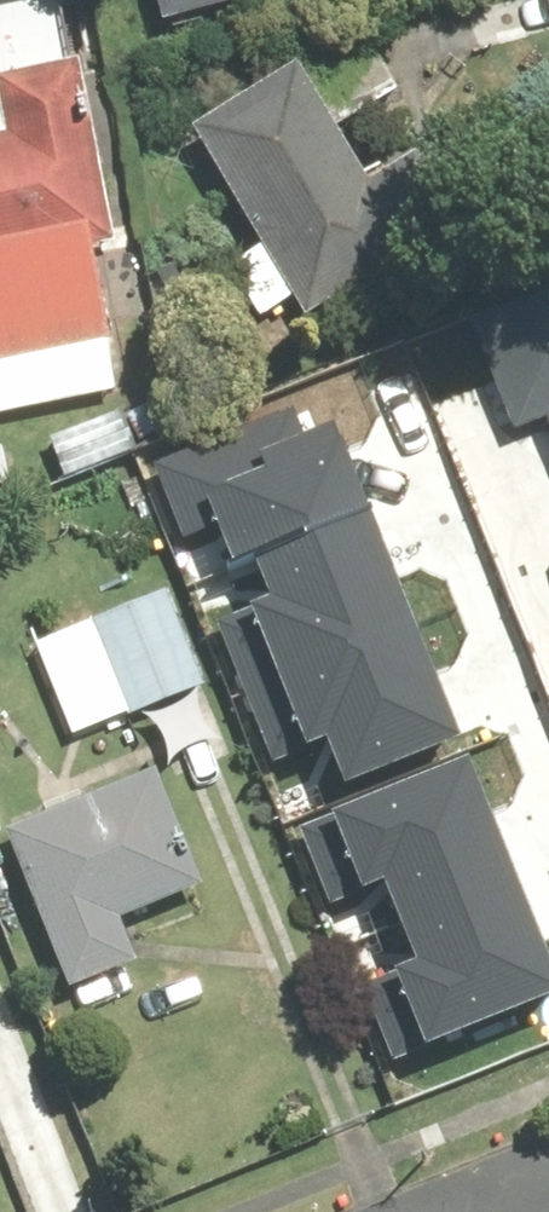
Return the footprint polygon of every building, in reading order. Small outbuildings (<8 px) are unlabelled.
[(166,12),(220,0),(164,0),(166,12)] [(359,14),(197,119),(330,323),(485,223),(427,132),(383,161),(355,118),(406,86),(359,14)] [(136,337),(98,52),(5,64),(0,26),(0,355),(136,337)] [(548,413),(548,280),(476,304),(514,420),(548,409),(548,413)] [(152,456),(185,542),(220,528),(233,560),(366,508),(333,425),(310,434),(296,399),(264,412),(152,456)] [(413,617),(371,511),(259,555),(273,593),(212,617),(240,685),(413,617)] [(89,614),(131,709),(216,672),(174,577),(89,614)] [(413,617),(240,685),(267,755),(330,730),(349,777),(459,734),(413,617)] [(461,756),(296,825),(328,901),(383,879),(402,926),(513,880),(461,756)] [(162,760),(13,825),(78,974),(151,943),(135,906),(211,873),(162,760)] [(513,880),(402,926),(416,960),(363,982),(395,1058),(548,994),(548,967),(513,880)]
